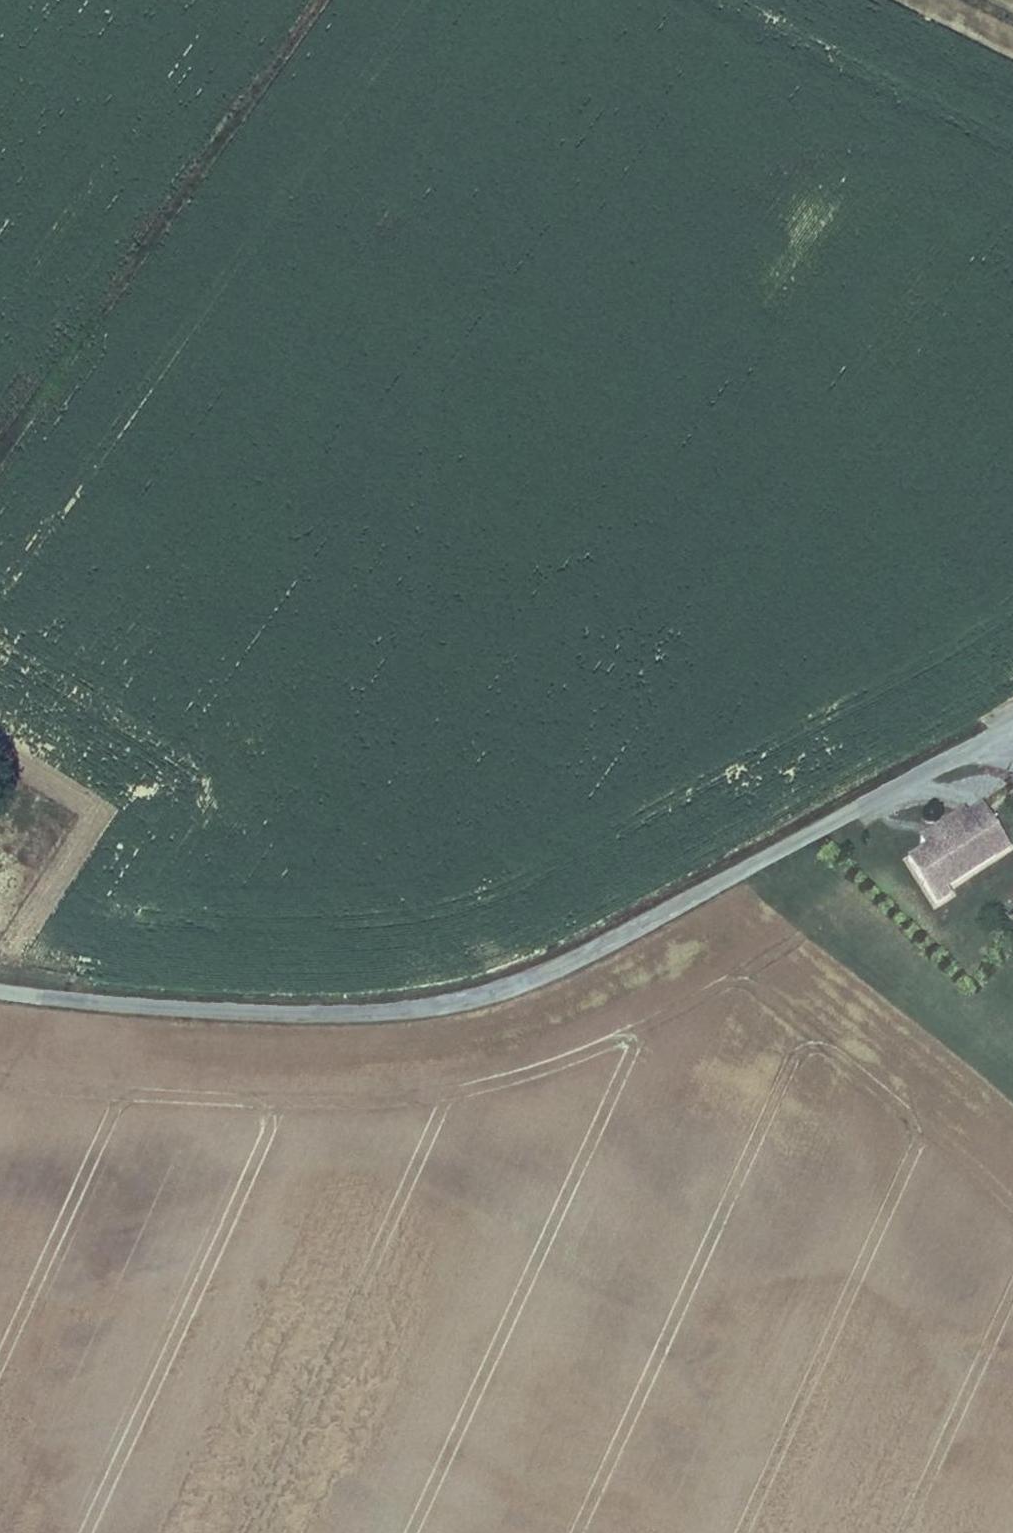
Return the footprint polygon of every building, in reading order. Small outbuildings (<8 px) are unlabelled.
[(979,803),(897,854),(933,911),(952,899),(947,891),(1010,852),(979,803)]
